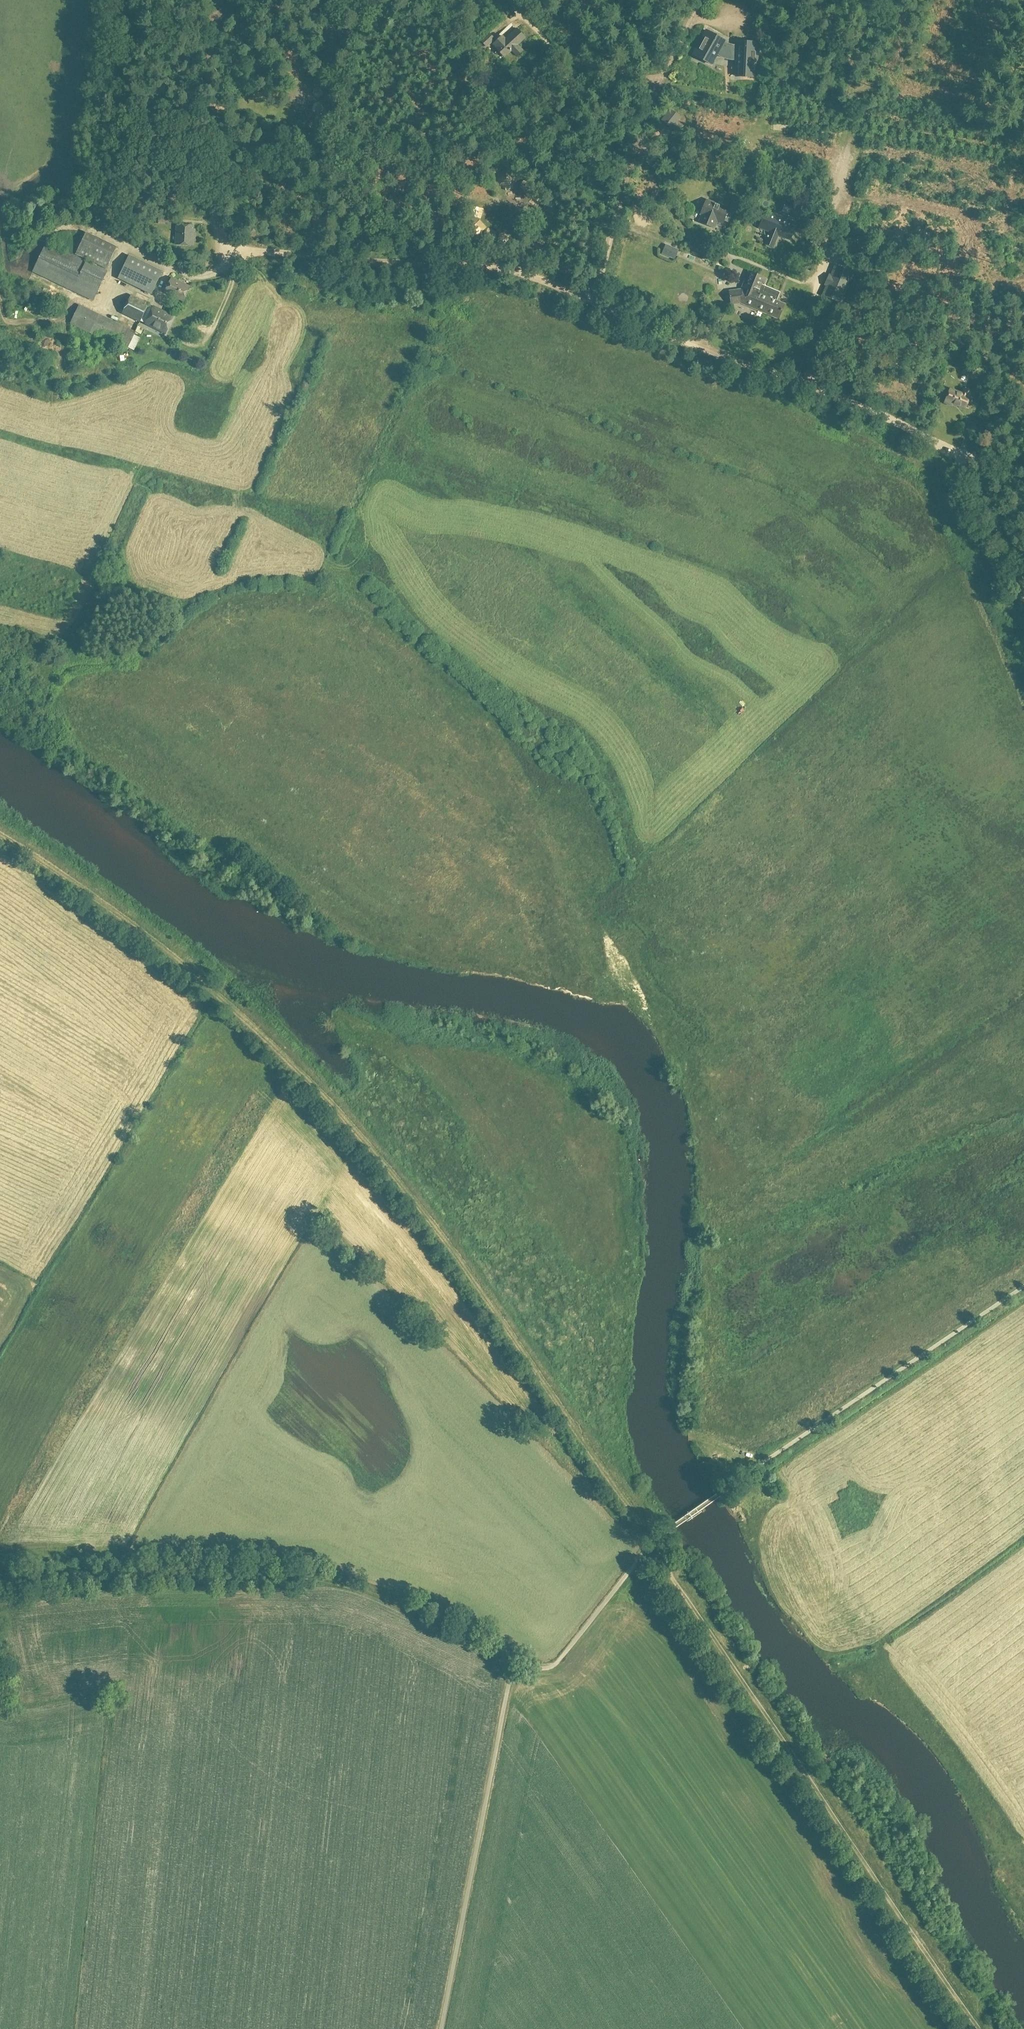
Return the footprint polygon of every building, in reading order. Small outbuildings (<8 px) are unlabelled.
[(496,48),(504,57),(512,50),(517,56),(523,50),(517,45),(525,37),(517,28),(506,39),(502,36),(493,44),(497,47),(496,48)] [(733,45),(727,43),(724,41),(724,40),(706,30),(695,50),(704,55),(702,59),(711,64),(717,53),(723,56),(731,58),(737,59),(737,68),(742,68),(742,76),(757,77),(758,42),(738,41),(738,45),(733,45)] [(486,47),(494,39),(488,33),(480,41),(486,47)] [(672,125),(676,121),(677,122),(681,117),(671,109),(664,118),(672,125)] [(733,211),(729,209),(706,199),(700,213),(702,214),(699,222),(713,227),(716,220),(723,223),(724,221),(729,223),(733,211)] [(787,208),(798,213),(802,204),(790,200),(787,208)] [(158,223),(165,224),(165,222),(173,222),(173,216),(167,215),(168,211),(159,210),(158,223)] [(777,221),(775,220),(763,216),(759,226),(770,230),(765,243),(773,246),(778,233),(790,238),(794,228),(792,227),(794,222),(779,216),(777,221)] [(176,244),(192,245),(193,224),(177,224),(176,244)] [(76,253),(107,268),(116,250),(84,235),(76,253)] [(33,271),(93,300),(107,272),(47,243),(33,271)] [(676,249),(666,245),(662,253),(672,257),(676,249)] [(163,271),(129,255),(118,278),(152,294),(163,271)] [(853,272),(836,265),(823,295),(840,302),(853,272)] [(748,289),(747,292),(742,290),(729,291),(731,305),(741,303),(779,318),(784,304),(776,301),(780,292),(762,284),(765,277),(749,270),(742,287),(748,289)] [(190,287),(172,278),(165,292),(184,300),(190,287)] [(862,287),(853,283),(847,297),(856,301),(862,287)] [(123,314),(140,322),(149,304),(131,296),(123,314)] [(135,332),(79,305),(71,323),(127,350),(135,332)] [(173,316),(154,307),(147,323),(165,332),(173,316)] [(961,373),(970,377),(973,372),(964,368),(961,373)] [(949,389),(944,402),(952,405),(953,403),(965,408),(970,397),(967,396),(970,390),(964,388),(962,394),(949,389)]
